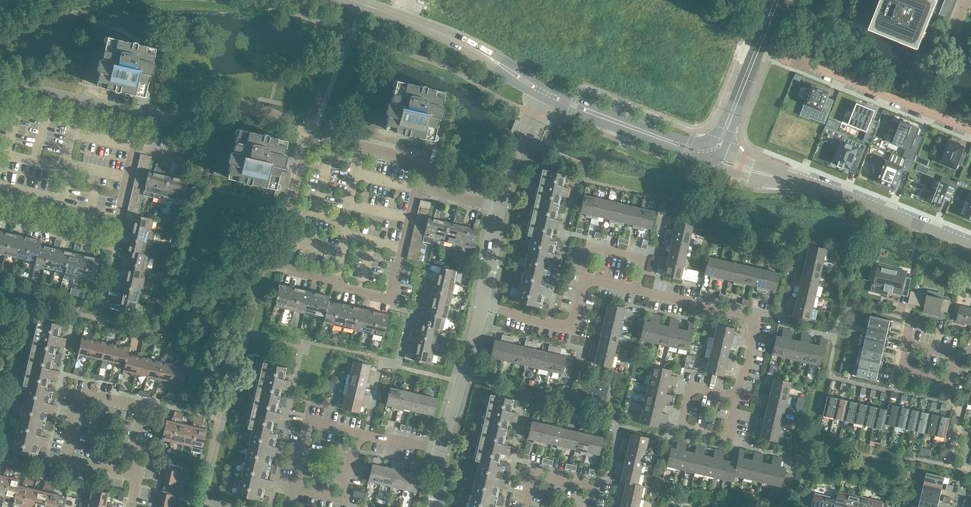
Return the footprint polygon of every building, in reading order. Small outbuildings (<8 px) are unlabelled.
[(920,49),(939,0),(882,0),(871,29),(920,49)] [(955,7),(944,2),(942,8),(953,12),(953,11),(954,7),(955,7)] [(953,12),(942,8),(939,13),(951,17),(950,17),(952,12),(953,12)] [(951,17),(939,13),(937,19),(948,23),(949,22),(948,22),(950,18),(951,17)] [(948,23),(937,19),(935,24),(946,29),(946,28),(947,28),(946,28),(948,23)] [(90,47),(82,82),(86,83),(92,85),(98,86),(104,87),(110,89),(114,90),(115,91),(118,92),(119,91),(144,97),(149,74),(151,75),(151,74),(153,73),(153,70),(152,69),(152,68),(154,67),(154,64),(154,63),(154,62),(152,62),(155,48),(152,47),(140,44),(137,43),(136,42),(134,41),(132,42),(107,36),(104,50),(90,47)] [(48,87),(50,75),(45,74),(42,85),(48,87)] [(54,88),(56,76),(50,75),(48,87),(54,88)] [(60,89),(62,78),(56,76),(54,88),(60,89)] [(65,91),(68,79),(62,78),(60,89),(65,91)] [(71,92),(74,80),(68,79),(65,91),(71,92)] [(77,93),(80,82),(74,80),(71,92),(77,93)] [(380,128),(386,129),(392,131),(398,132),(402,133),(403,135),(405,135),(407,134),(432,140),(437,118),(439,118),(440,117),(441,113),(440,112),(442,111),(442,108),(442,106),(440,105),(442,97),(443,92),(443,91),(425,87),(424,85),(421,85),(420,86),(395,80),(393,86),(391,94),(378,91),(372,115),(370,126),(374,127),(380,128)] [(86,83),(82,82),(80,82),(77,93),(83,95),(86,83)] [(89,96),(92,85),(86,83),(83,95),(89,96)] [(95,98),(98,86),(92,85),(89,96),(95,98)] [(807,89),(803,98),(807,99),(805,103),(805,104),(804,108),(812,111),(810,117),(825,123),(830,109),(823,106),(829,93),(829,92),(828,91),(828,92),(813,86),(813,85),(812,85),(812,86),(811,90),(807,89)] [(101,99),(104,87),(98,86),(95,98),(101,99)] [(107,100),(110,89),(104,87),(101,99),(107,100)] [(879,121),(872,119),(876,110),(857,103),(849,124),(866,131),(863,140),(870,143),(879,121)] [(893,119),(890,127),(896,129),(891,142),(910,150),(907,157),(903,156),(907,158),(914,161),(924,137),(923,137),(922,139),(917,137),(920,128),(910,124),(910,123),(909,124),(906,122),(905,122),(902,121),(901,122),(893,119)] [(360,136),(362,124),(357,123),(354,134),(360,136)] [(365,137),(368,125),(362,124),(360,136),(365,137)] [(371,138),(374,127),(370,126),(368,125),(365,137),(371,138)] [(826,125),(823,133),(828,135),(828,137),(829,137),(829,136),(830,135),(829,134),(831,128),(826,125)] [(377,140),(380,128),(374,127),(371,138),(377,140)] [(383,141),(386,129),(380,128),(377,140),(383,141)] [(250,183),(275,189),(277,183),(278,177),(279,171),(280,166),(282,167),(282,166),(284,165),(284,162),(283,161),(283,160),(285,159),(286,157),(285,155),(283,154),(285,146),(287,140),(238,129),(235,143),(221,140),(213,174),(226,178),(245,182),(246,184),(249,184),(250,183)] [(389,143),(392,131),(386,129),(383,141),(389,143)] [(395,144),(398,132),(392,131),(389,143),(395,144)] [(844,136),(834,162),(839,164),(838,166),(844,168),(845,166),(847,167),(846,169),(850,170),(851,165),(857,168),(866,145),(844,136)] [(946,152),(942,162),(956,168),(957,164),(963,166),(968,154),(962,152),(964,147),(959,145),(960,144),(951,140),(949,145),(947,144),(944,151),(946,152)] [(140,154),(139,160),(150,163),(152,156),(140,154)] [(877,181),(895,188),(903,169),(910,172),(914,161),(907,158),(903,167),(886,160),(877,181)] [(149,169),(150,163),(139,160),(138,166),(149,169)] [(153,197),(161,164),(156,163),(155,168),(154,173),(148,171),(147,174),(146,180),(145,186),(143,192),(143,195),(153,197)] [(163,200),(168,176),(162,175),(163,170),(164,170),(165,165),(161,164),(153,197),(163,200)] [(147,174),(148,171),(149,169),(138,166),(136,172),(147,174)] [(173,202),(181,169),(176,168),(175,173),(174,178),(168,176),(163,200),(173,202)] [(185,170),(181,169),(173,202),(183,204),(189,181),(182,180),(183,175),(184,175),(185,170)] [(566,174),(542,169),(538,186),(569,193),(570,188),(563,187),(566,174)] [(291,173),(279,171),(278,177),(290,179),(291,173)] [(146,180),(147,174),(136,172),(135,178),(146,180)] [(926,193),(924,198),(931,200),(930,202),(940,206),(943,199),(944,198),(943,198),(944,195),(945,195),(949,185),(955,188),(957,182),(942,176),(940,181),(932,178),(929,186),(928,185),(925,193),(926,193)] [(288,185),(290,179),(278,177),(277,183),(288,185)] [(145,186),(146,180),(135,178),(134,184),(145,186)] [(287,191),(288,185),(277,183),(275,189),(287,191)] [(143,192),(145,186),(134,184),(132,189),(143,192)] [(568,197),(569,193),(538,186),(534,202),(555,207),(558,208),(558,207),(559,205),(561,196),(568,197)] [(142,198),(143,195),(143,192),(132,189),(131,195),(142,198)] [(286,197),(287,191),(275,189),(274,194),(286,197)] [(284,204),(286,197),(274,194),(272,201),(284,204)] [(141,204),(142,198),(131,195),(130,201),(141,204)] [(591,218),(596,198),(584,195),(580,212),(587,214),(587,216),(586,216),(585,217),(591,218)] [(604,218),(608,201),(596,198),(591,218),(597,220),(597,219),(596,219),(597,216),(604,218)] [(420,200),(419,206),(430,209),(431,202),(420,200)] [(139,209),(141,204),(130,201),(128,207),(139,209)] [(615,224),(619,203),(608,201),(604,218),(611,219),(610,222),(609,222),(615,224)] [(558,208),(555,207),(534,202),(530,218),(561,226),(562,221),(555,219),(558,210),(558,208)] [(627,223),(631,206),(619,203),(615,224),(621,225),(621,224),(620,224),(620,222),(627,223)] [(429,214),(430,209),(419,206),(417,212),(429,214)] [(638,229),(643,209),(631,206),(627,223),(634,225),(633,227),(632,227),(632,228),(638,229)] [(138,216),(139,209),(128,207),(127,213),(138,216)] [(434,239),(440,210),(436,209),(435,214),(435,215),(434,219),(428,218),(427,220),(426,226),(424,232),(423,238),(422,242),(432,244),(434,239)] [(655,212),(643,209),(638,229),(644,230),(643,230),(644,227),(651,229),(655,212)] [(444,241),(448,222),(442,221),(443,216),(444,217),(445,211),(440,210),(434,239),(444,241)] [(428,218),(429,214),(417,212),(416,218),(427,220),(428,218)] [(157,220),(138,216),(127,213),(125,219),(131,220),(131,219),(135,220),(134,227),(151,231),(153,220),(156,220),(157,220)] [(454,244),(460,215),(456,214),(455,219),(454,224),(448,222),(444,241),(454,244)] [(464,246),(468,227),(462,226),(463,221),(465,216),(460,215),(454,244),(453,249),(463,251),(464,246)] [(697,221),(670,215),(668,221),(672,222),(673,221),(675,221),(674,228),(691,232),(693,222),(696,222),(697,221)] [(426,226),(427,220),(416,218),(415,224),(426,226)] [(474,228),(468,227),(464,246),(474,248),(480,220),(476,218),(475,224),(474,228)] [(560,230),(561,226),(530,218),(526,235),(532,236),(554,241),(556,242),(562,243),(558,237),(554,236),(551,238),(553,228),(560,230)] [(424,232),(426,226),(415,224),(413,229),(424,232)] [(155,232),(151,231),(134,227),(132,234),(128,233),(123,231),(121,237),(153,244),(155,232)] [(688,243),(691,232),(674,228),(672,235),(669,235),(670,234),(665,233),(664,238),(691,245),(691,243),(688,243)] [(423,238),(424,232),(413,229),(412,235),(423,238)] [(11,233),(1,231),(1,230),(0,234),(0,253),(6,255),(11,233)] [(16,257),(21,235),(20,235),(20,236),(11,233),(6,255),(16,257)] [(25,259),(30,238),(21,236),(21,235),(16,257),(25,259)] [(422,242),(423,238),(412,235),(411,241),(422,244),(422,242)] [(556,242),(554,241),(532,236),(528,252),(560,260),(561,255),(554,254),(556,244),(556,242)] [(150,255),(153,244),(121,237),(120,242),(125,243),(130,244),(128,250),(145,254),(150,255)] [(41,240),(30,238),(25,259),(35,262),(34,266),(35,266),(40,245),(41,240)] [(691,246),(691,245),(664,238),(663,244),(667,245),(667,244),(670,245),(668,252),(685,256),(688,245),(691,246)] [(420,249),(422,244),(411,241),(409,247),(420,249)] [(45,269),(49,247),(40,245),(35,266),(45,269)] [(800,249),(798,255),(825,261),(826,260),(823,260),(825,249),(808,245),(807,252),(804,252),(804,250),(800,249)] [(54,271),(59,249),(59,250),(53,248),(49,247),(45,269),(54,271)] [(419,254),(420,249),(409,247),(408,253),(419,255),(419,254)] [(64,273),(69,252),(59,250),(60,249),(59,249),(54,271),(64,273)] [(150,255),(145,254),(128,250),(128,251),(133,252),(131,259),(127,258),(127,257),(122,256),(120,262),(147,268),(150,255)] [(74,276),(79,254),(73,253),(69,252),(64,273),(74,276)] [(558,264),(560,260),(528,252),(524,269),(546,274),(549,274),(549,272),(551,263),(558,264)] [(683,266),(685,256),(668,252),(667,259),(664,258),(664,257),(660,256),(659,262),(686,268),(686,267),(683,266)] [(418,262),(419,255),(408,253),(406,259),(418,262)] [(84,278),(89,257),(79,254),(80,254),(79,254),(74,276),(84,278)] [(419,255),(418,262),(424,263),(426,256),(419,254),(419,255)] [(825,263),(825,261),(798,255),(797,261),(802,262),(802,261),(804,261),(803,269),(820,272),(822,262),(825,263)] [(99,259),(89,257),(84,278),(94,280),(99,259)] [(715,280),(720,260),(708,257),(704,274),(711,276),(711,278),(710,278),(709,278),(715,280)] [(728,279),(732,262),(720,260),(715,280),(721,281),(720,280),(721,278),(728,279)] [(144,279),(147,268),(120,262),(119,267),(124,268),(125,268),(129,269),(128,276),(144,279)] [(685,269),(686,268),(659,262),(657,268),(662,269),(662,268),(665,268),(663,276),(680,279),(682,268),(685,269)] [(739,285),(743,265),(732,262),(728,279),(735,281),(734,284),(733,283),(733,284),(739,285)] [(440,272),(438,279),(455,283),(457,271),(431,265),(430,270),(435,272),(435,271),(440,272)] [(751,285),(755,268),(743,265),(739,285),(745,287),(745,286),(744,286),(744,283),(751,285)] [(906,303),(907,303),(913,278),(906,276),(907,271),(906,271),(899,270),(899,269),(892,268),(882,266),(883,265),(879,265),(879,266),(880,266),(878,276),(877,276),(875,284),(873,283),(874,282),(873,281),(871,292),(888,295),(889,290),(894,291),(893,292),(901,294),(902,291),(909,292),(906,303)] [(762,291),(767,271),(755,268),(751,285),(758,286),(758,289),(756,289),(762,291)] [(549,274),(546,274),(524,269),(521,285),(552,292),(553,288),(546,286),(548,277),(549,274)] [(817,283),(820,272),(803,269),(801,276),(799,275),(799,274),(794,273),(793,279),(820,285),(820,284),(817,283)] [(779,273),(767,271),(762,291),(768,292),(767,291),(768,289),(775,290),(779,273)] [(142,291),(144,279),(128,276),(126,282),(121,281),(116,279),(115,285),(142,291)] [(452,295),(455,283),(438,279),(436,286),(432,285),(432,284),(427,283),(425,289),(452,295)] [(820,286),(820,285),(793,279),(792,285),(796,286),(796,284),(799,285),(797,292),(814,296),(817,285),(820,286)] [(41,281),(40,287),(50,289),(51,283),(41,281)] [(284,308),(289,286),(279,284),(274,305),(284,308)] [(139,303),(142,291),(115,285),(114,290),(119,291),(124,292),(122,299),(139,303)] [(551,297),(552,292),(521,285),(517,302),(541,308),(542,305),(544,295),(551,297)] [(294,310),(299,289),(289,287),(289,286),(284,308),(294,310)] [(304,313),(309,290),(309,291),(299,289),(294,310),(304,313)] [(449,307),(452,295),(425,289),(424,294),(429,295),(429,294),(434,296),(432,303),(449,307)] [(314,315),(319,293),(309,291),(309,290),(304,313),(314,315)] [(911,290),(908,303),(924,307),(923,312),(940,316),(941,311),(948,312),(951,299),(944,298),(945,293),(928,290),(928,294),(911,290)] [(812,306),(814,296),(797,292),(796,299),(793,298),(793,297),(789,296),(788,302),(815,308),(815,307),(812,306)] [(329,296),(319,293),(314,315),(324,317),(323,322),(328,300),(329,296)] [(154,294),(153,301),(161,303),(162,296),(154,294)] [(136,314),(139,303),(122,299),(121,306),(116,304),(111,303),(110,308),(140,315),(136,314)] [(333,324),(338,303),(334,302),(328,300),(323,322),(333,324)] [(606,309),(605,316),(622,320),(624,309),(627,310),(628,308),(601,302),(599,308),(603,309),(604,308),(606,309)] [(814,309),(815,308),(788,302),(786,308),(791,309),(791,308),(793,308),(792,316),(809,320),(811,309),(814,309)] [(343,327),(348,304),(348,305),(342,304),(338,303),(333,324),(343,327)] [(446,318),(449,307),(432,303),(431,309),(426,308),(421,306),(420,312),(446,318)] [(353,329),(358,307),(348,305),(348,304),(343,327),(353,329)] [(970,324),(970,308),(961,305),(957,321),(970,324)] [(363,331),(368,309),(367,309),(358,307),(353,329),(363,331)] [(373,333),(378,312),(368,310),(368,309),(363,331),(373,333)] [(388,314),(378,312),(373,333),(383,336),(388,314)] [(444,330),(446,318),(420,312),(419,317),(424,318),(429,319),(427,326),(422,325),(439,329),(444,330)] [(650,342),(656,315),(651,314),(650,322),(644,321),(640,339),(650,342)] [(871,316),(869,325),(888,330),(891,321),(893,321),(893,320),(867,314),(867,315),(871,316)] [(659,344),(663,325),(659,324),(661,316),(656,315),(650,342),(659,344)] [(619,330),(622,320),(605,316),(603,323),(601,323),(601,321),(596,320),(595,326),(622,332),(622,331),(619,330)] [(668,346),(675,319),(670,318),(668,326),(663,325),(659,344),(668,346)] [(66,338),(59,337),(61,327),(63,330),(67,331),(68,326),(37,319),(37,323),(30,352),(51,357),(54,358),(60,359),(62,355),(58,354),(55,355),(57,346),(64,347),(66,338)] [(678,348),(682,330),(677,329),(679,320),(675,319),(668,346),(678,348)] [(687,331),(682,330),(678,348),(688,351),(694,324),(689,323),(687,331)] [(711,334),(711,336),(738,342),(739,336),(735,335),(734,336),(732,336),(734,328),(717,324),(714,335),(711,334)] [(436,340),(439,329),(422,325),(421,332),(416,331),(416,330),(411,329),(410,334),(436,340)] [(886,340),(888,330),(869,325),(867,335),(886,340)] [(622,333),(622,332),(595,326),(594,332),(598,333),(598,332),(601,332),(599,339),(616,343),(619,333),(622,333)] [(781,356),(787,330),(783,329),(781,337),(776,336),(771,354),(781,356)] [(791,359),(795,340),(790,339),(792,331),(787,330),(781,356),(791,359)] [(800,361),(806,334),(801,333),(800,341),(795,340),(791,359),(800,361)] [(434,352),(436,340),(410,334),(408,340),(414,341),(414,340),(419,342),(417,348),(434,352)] [(809,363),(814,345),(809,344),(811,335),(806,334),(800,361),(809,363)] [(886,340),(867,335),(861,334),(859,344),(864,345),(884,350),(886,340)] [(502,363),(508,336),(502,335),(501,339),(502,339),(502,342),(494,340),(490,357),(501,360),(500,362),(502,363)] [(89,360),(94,336),(92,336),(92,339),(81,337),(78,354),(85,355),(85,359),(89,360)] [(101,359),(105,342),(96,340),(96,337),(94,336),(89,360),(94,361),(94,357),(101,359)] [(514,363),(518,346),(511,344),(511,341),(513,342),(514,337),(508,336),(502,363),(503,363),(503,360),(514,363)] [(736,348),(738,342),(711,336),(711,337),(714,338),(711,348),(728,352),(730,345),(732,346),(732,347),(736,348)] [(819,346),(814,345),(809,363),(819,365),(826,338),(820,337),(819,346)] [(614,354),(616,343),(599,339),(598,346),(595,346),(595,345),(591,344),(590,349),(617,356),(617,355),(614,354)] [(525,368),(531,341),(525,340),(524,344),(526,345),(525,347),(518,346),(514,363),(524,365),(524,368),(525,368)] [(113,365),(118,342),(116,341),(115,344),(105,342),(101,359),(109,361),(108,364),(113,365)] [(537,368),(541,351),(534,350),(535,347),(536,347),(537,343),(531,341),(525,368),(526,368),(527,366),(537,368)] [(125,364),(127,353),(128,353),(129,348),(119,345),(120,342),(118,342),(113,365),(117,366),(118,363),(125,364)] [(548,374),(555,347),(549,345),(548,350),(549,350),(549,353),(541,351),(537,368),(548,371),(547,373),(548,374)] [(881,360),(884,350),(864,345),(862,355),(881,360)] [(561,348),(555,347),(548,374),(550,374),(550,371),(561,374),(560,376),(569,378),(573,363),(564,361),(565,357),(558,355),(558,352),(560,352),(561,348)] [(431,364),(434,352),(417,348),(415,355),(411,354),(406,352),(404,358),(434,365),(431,364)] [(727,359),(728,352),(711,348),(709,359),(706,358),(705,359),(732,365),(734,360),(729,359),(729,360),(727,359)] [(616,357),(617,356),(590,349),(588,355),(593,356),(593,355),(596,356),(594,363),(611,367),(613,356),(616,357)] [(54,358),(51,357),(30,352),(22,385),(28,386),(49,392),(49,391),(52,392),(58,394),(54,387),(50,386),(47,388),(49,379),(56,380),(58,371),(51,370),(53,360),(55,363),(59,364),(60,359),(54,358)] [(134,376),(140,353),(138,353),(137,356),(128,353),(127,353),(125,364),(123,370),(131,372),(130,375),(134,376)] [(147,376),(151,359),(141,357),(142,353),(140,353),(134,376),(139,377),(140,374),(147,376)] [(881,360),(862,355),(858,355),(856,365),(860,366),(879,370),(881,360)] [(158,382),(163,358),(161,358),(161,361),(151,359),(147,376),(154,377),(153,381),(158,382)] [(170,381),(174,364),(165,362),(165,359),(163,358),(158,382),(162,383),(163,380),(170,381)] [(731,371),(732,365),(705,359),(705,360),(708,361),(706,372),(723,376),(724,368),(727,369),(727,370),(731,371)] [(369,372),(370,365),(353,361),(351,372),(348,371),(348,372),(374,379),(376,373),(372,372),(371,373),(369,372)] [(262,362),(255,395),(276,400),(285,402),(287,397),(282,397),(279,398),(282,389),(289,390),(291,382),(284,380),(286,370),(288,373),(292,374),(293,369),(262,362)] [(184,367),(174,364),(170,381),(178,383),(177,386),(182,387),(187,364),(185,363),(184,367)] [(652,366),(650,375),(677,381),(678,377),(669,375),(671,370),(652,366)] [(877,379),(879,370),(860,366),(857,375),(853,374),(853,375),(879,381),(879,380),(877,379)] [(373,384),(374,379),(348,372),(347,374),(350,374),(348,385),(365,389),(366,381),(369,382),(369,383),(373,384)] [(675,386),(677,381),(650,375),(648,385),(666,389),(667,385),(675,386)] [(793,383),(766,376),(765,383),(769,384),(769,383),(772,383),(770,390),(788,394),(790,384),(793,385),(793,383)] [(363,396),(365,389),(348,385),(345,395),(342,395),(342,396),(369,402),(370,396),(366,395),(366,396),(363,396)] [(665,394),(666,389),(648,385),(646,394),(672,400),(673,396),(665,394)] [(49,391),(49,392),(28,386),(21,419),(42,424),(45,424),(51,426),(52,422),(48,421),(45,422),(47,413),(54,414),(56,405),(50,404),(52,394),(54,397),(58,398),(58,394),(52,392),(49,391)] [(398,411),(402,390),(390,388),(386,404),(393,406),(392,409),(391,409),(398,411)] [(410,410),(414,393),(402,390),(398,411),(403,412),(403,411),(402,411),(403,408),(410,410)] [(785,405),(788,394),(770,390),(769,397),(766,397),(767,395),(762,394),(761,400),(788,407),(788,405),(785,405)] [(421,416),(425,396),(414,393),(410,410),(417,411),(416,414),(415,414),(421,416)] [(490,394),(482,427),(512,434),(514,430),(509,428),(506,430),(509,421),(516,422),(518,413),(511,412),(513,402),(515,405),(519,406),(520,401),(490,394)] [(671,405),(672,400),(646,394),(643,403),(662,408),(663,403),(671,405)] [(285,402),(276,400),(255,395),(247,428),(253,429),(274,435),(274,434),(277,435),(283,437),(279,430),(275,429),(272,431),(274,421),(281,423),(283,414),(276,413),(278,403),(280,406),(284,407),(285,402)] [(799,395),(796,406),(804,408),(806,397),(799,395)] [(368,408),(369,402),(342,396),(342,397),(345,398),(342,409),(359,413),(361,405),(363,406),(363,407),(368,408)] [(438,398),(425,396),(421,416),(427,417),(425,416),(426,414),(434,416),(438,398)] [(834,417),(838,398),(828,396),(823,415),(834,417)] [(844,420),(848,400),(838,398),(834,417),(844,420)] [(788,408),(788,407),(761,400),(759,406),(764,407),(764,406),(767,407),(765,414),(782,418),(785,407),(788,408)] [(854,422),(858,403),(848,400),(844,420),(854,422)] [(661,412),(662,408),(643,403),(641,413),(668,419),(669,414),(661,412)] [(864,424),(868,405),(858,403),(854,422),(864,424)] [(896,426),(900,406),(890,404),(888,410),(884,429),(886,423),(896,426)] [(874,427),(878,407),(868,405),(864,424),(874,427)] [(905,428),(910,408),(900,406),(896,426),(895,430),(905,432),(906,428),(905,428)] [(884,429),(888,410),(878,407),(874,427),(884,429)] [(915,430),(920,411),(910,408),(905,428),(906,428),(915,430)] [(926,433),(930,413),(920,411),(915,430),(926,433)] [(667,424),(668,419),(641,413),(639,422),(657,427),(658,422),(667,424)] [(936,435),(940,415),(930,413),(926,433),(936,435)] [(780,428),(782,418),(765,414),(763,421),(761,420),(761,419),(757,418),(755,423),(782,430),(782,429),(780,428)] [(950,418),(940,415),(936,435),(945,437),(944,441),(946,441),(947,437),(946,437),(950,418)] [(171,445),(176,422),(177,418),(173,417),(172,421),(166,420),(162,439),(170,441),(170,444),(171,445)] [(182,444),(186,425),(181,423),(182,419),(178,418),(177,418),(176,422),(171,445),(173,445),(174,442),(182,444)] [(45,424),(42,424),(21,419),(13,452),(43,459),(44,454),(41,453),(38,455),(40,445),(47,447),(49,438),(42,436),(44,426),(46,430),(50,430),(51,426),(45,424)] [(539,444),(544,424),(531,421),(528,438),(535,440),(534,442),(533,442),(533,443),(539,444)] [(192,450),(197,427),(198,423),(193,422),(192,426),(186,425),(182,444),(190,446),(190,449),(192,450)] [(198,423),(197,427),(192,450),(191,451),(202,453),(207,429),(201,428),(202,424),(198,423)] [(782,431),(782,430),(755,423),(754,430),(758,431),(759,429),(761,430),(760,438),(777,441),(779,431),(782,431)] [(551,443),(555,426),(544,424),(539,444),(545,445),(544,445),(544,442),(551,443)] [(562,449),(567,429),(555,426),(551,443),(558,445),(558,448),(557,448),(562,449)] [(508,455),(509,451),(510,446),(503,445),(506,435),(507,438),(511,439),(512,434),(482,427),(474,460),(480,462),(502,467),(502,466),(504,467),(504,468),(511,469),(506,462),(502,461),(499,463),(501,454),(508,455)] [(274,434),(274,435),(253,429),(245,462),(267,467),(269,468),(276,469),(277,465),(273,464),(270,466),(272,456),(279,458),(281,449),(274,447),(277,437),(278,440),(282,441),(283,437),(277,435),(274,434)] [(575,449),(579,432),(567,429),(562,449),(568,451),(568,450),(567,450),(568,447),(575,449)] [(586,455),(590,435),(579,432),(575,449),(582,451),(581,453),(580,453),(586,455)] [(622,438),(621,444),(648,450),(648,449),(645,448),(648,437),(631,433),(629,441),(626,441),(627,439),(622,438)] [(603,437),(590,435),(586,455),(592,456),(591,455),(591,453),(598,455),(603,437)] [(676,468),(682,441),(677,440),(675,448),(670,447),(666,466),(676,468)] [(685,470),(689,452),(685,451),(687,442),(682,441),(676,468),(685,470)] [(648,452),(648,450),(621,444),(620,450),(624,451),(624,450),(627,450),(625,458),(642,462),(645,451),(648,452)] [(694,472),(701,446),(696,445),(694,453),(689,452),(685,470),(694,472)] [(704,474),(708,456),(703,455),(705,447),(701,446),(694,472),(704,474)] [(921,447),(919,454),(929,456),(931,449),(921,447)] [(743,477),(747,459),(743,458),(744,450),(739,448),(738,454),(739,454),(734,475),(743,477)] [(713,476),(719,450),(715,449),(713,457),(708,456),(704,474),(713,476)] [(723,479),(727,461),(722,459),(724,451),(719,450),(713,476),(723,479)] [(753,480),(759,453),(754,452),(752,460),(747,459),(743,477),(753,480)] [(739,454),(738,454),(734,453),(732,462),(727,461),(723,479),(733,481),(734,475),(739,454)] [(762,482),(766,463),(761,462),(763,454),(759,453),(753,480),(762,482)] [(771,484),(777,457),(773,456),(771,464),(766,463),(762,482),(771,484)] [(380,484),(384,467),(377,465),(378,462),(379,463),(380,458),(374,457),(368,484),(369,484),(370,481),(380,484)] [(782,458),(777,457),(771,484),(781,486),(780,489),(789,491),(792,475),(784,473),(785,468),(780,466),(782,458)] [(640,472),(642,462),(625,458),(624,465),(621,464),(621,463),(617,462),(616,467),(642,474),(643,472),(640,472)] [(392,489),(398,462),(392,461),(391,465),(392,466),(391,468),(384,467),(380,484),(391,486),(390,489),(392,489)] [(267,467),(245,462),(238,495),(268,502),(269,497),(266,496),(262,498),(265,489),(272,490),(274,481),(267,480),(269,470),(271,473),(275,474),(276,469),(269,468),(267,467)] [(404,489),(407,472),(401,470),(401,468),(403,468),(403,464),(398,462),(392,489),(393,489),(393,487),(404,489)] [(502,467),(480,462),(472,494),(494,499),(497,499),(503,501),(504,496),(500,496),(497,497),(499,488),(507,489),(509,480),(502,479),(504,469),(505,472),(510,473),(511,469),(504,468),(504,467),(502,466),(502,467)] [(165,470),(164,475),(185,480),(187,472),(193,473),(194,470),(169,464),(167,471),(165,471),(165,470)] [(415,474),(407,472),(404,489),(414,491),(414,494),(415,495),(421,468),(415,466),(414,471),(415,471),(415,474)] [(642,475),(642,474),(616,467),(614,473),(618,474),(619,473),(621,474),(620,481),(625,483),(626,482),(637,485),(637,484),(639,474),(642,475)] [(9,477),(10,472),(6,471),(5,476),(0,475),(0,495),(3,496),(2,499),(4,499),(9,477)] [(75,485),(76,480),(77,473),(72,472),(69,484),(75,485)] [(927,472),(924,484),(942,488),(945,476),(927,472)] [(183,489),(185,480),(164,475),(162,480),(163,480),(165,480),(163,487),(188,493),(189,490),(183,489)] [(14,498),(18,479),(9,477),(4,499),(5,500),(6,496),(14,498)] [(27,487),(28,487),(29,483),(24,482),(23,486),(18,485),(19,479),(18,479),(14,498),(12,504),(21,506),(23,506),(27,487)] [(643,486),(637,484),(637,485),(626,482),(625,483),(624,489),(621,489),(622,487),(617,486),(616,492),(643,499),(643,498),(640,497),(643,486)] [(939,500),(942,488),(924,484),(921,496),(939,500)] [(37,490),(28,487),(27,487),(23,506),(25,506),(33,506),(37,490)] [(47,492),(48,488),(44,487),(43,491),(37,490),(33,506),(44,506),(47,492)] [(187,497),(188,493),(163,487),(162,495),(160,494),(159,494),(158,499),(180,504),(182,495),(187,497)] [(47,492),(44,506),(55,506),(58,494),(52,493),(53,489),(48,488),(47,492)] [(86,498),(85,500),(108,506),(109,504),(106,500),(108,493),(91,489),(89,499),(86,498)] [(366,493),(354,490),(353,496),(364,498),(366,493)] [(861,496),(839,491),(837,498),(838,498),(836,506),(859,506),(861,496)] [(643,499),(616,492),(614,499),(619,500),(619,498),(622,499),(620,506),(625,506),(638,506),(640,499),(643,500),(643,499)] [(837,498),(815,493),(812,506),(836,506),(838,498),(837,498)] [(494,499),(472,494),(469,506),(495,506),(496,502),(498,505),(502,506),(503,501),(497,499),(494,499)] [(66,505),(66,495),(58,495),(57,505),(66,505)] [(861,496),(859,506),(882,506),(884,501),(861,496)] [(939,500),(921,496),(919,506),(938,506),(939,500)] [(180,504),(158,499),(157,503),(158,504),(158,503),(160,503),(159,506),(179,506),(180,504)]
